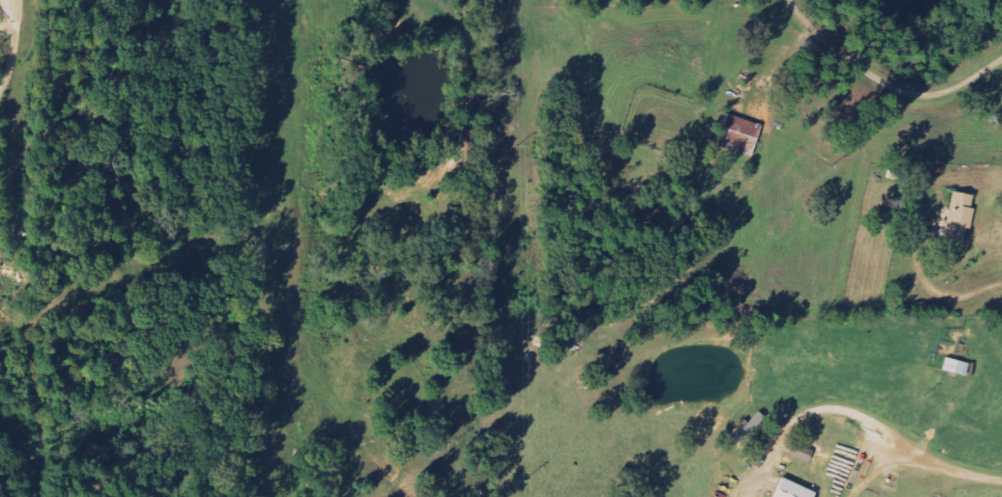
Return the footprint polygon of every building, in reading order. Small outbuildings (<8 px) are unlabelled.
[(755,156),(764,124),(728,114),(719,147),(755,156)] [(950,221),(946,220),(942,242),(965,246),(969,229),(973,229),(977,208),(974,207),(976,195),(955,191),(950,221)] [(791,455),(812,462),(816,450),(795,443),(791,455)] [(819,493),(785,477),(777,496),(817,496),(819,493)]
